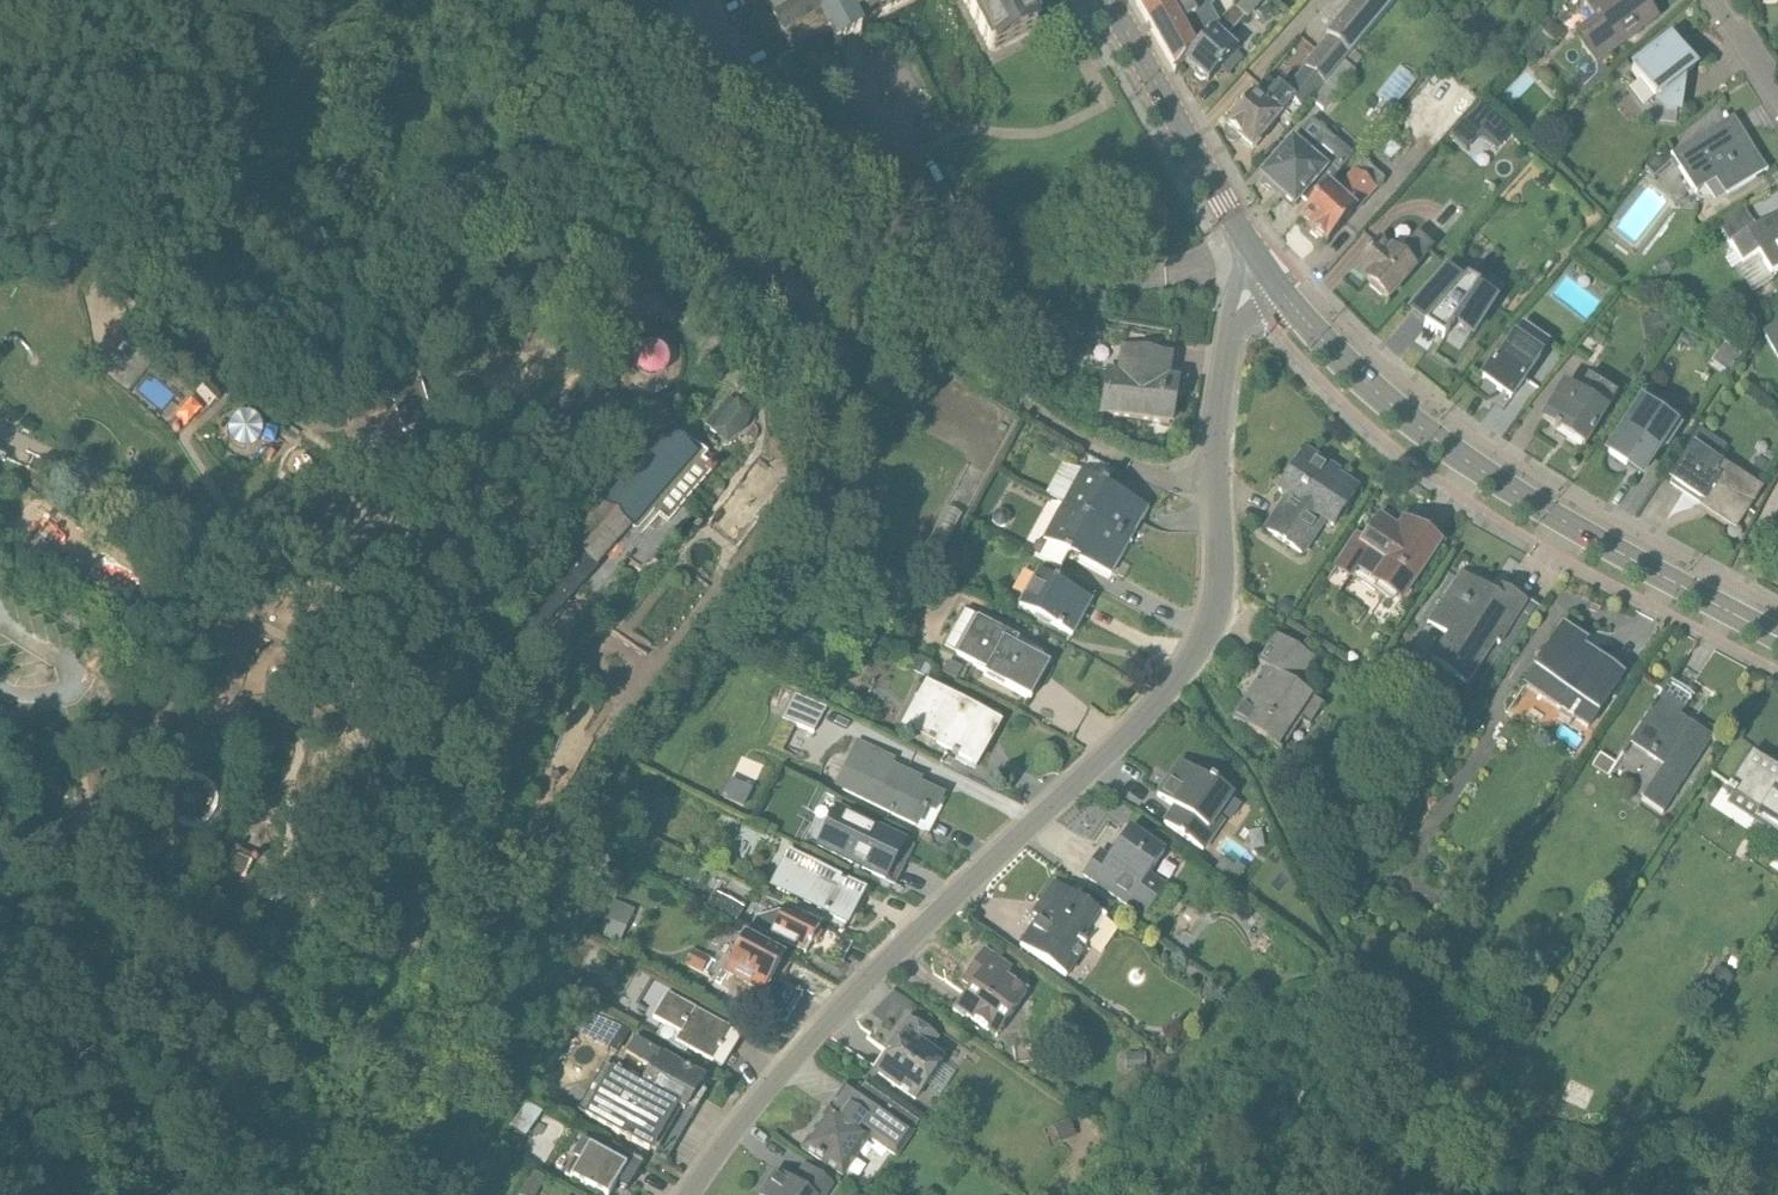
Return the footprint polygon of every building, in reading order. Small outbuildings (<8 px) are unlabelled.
[(767,7),(771,5),(800,58),(834,39),(838,45),(864,31),(860,24),(884,11),(892,10),(910,0),(763,0),(767,7)] [(991,50),(1037,25),(1024,0),(964,0),(991,50)] [(1177,70),(1185,61),(1195,49),(1207,36),(1187,1),(1189,0),(1134,0),(1173,68),(1173,69),(1175,72),(1177,70)] [(1330,41),(1348,57),(1396,0),(1359,0),(1326,39),(1330,41)] [(1644,0),(1592,0),(1603,15),(1574,36),(1590,58),(1569,87),(1579,99),(1609,73),(1600,60),(1625,42),(1621,36),(1653,12),(1644,0)] [(1195,49),(1185,61),(1195,71),(1195,76),(1201,81),(1205,80),(1208,82),(1236,52),(1224,41),(1246,18),(1234,8),(1207,36),(1195,49)] [(1564,34),(1550,21),(1518,57),(1524,63),(1551,43),(1554,45),(1564,34)] [(1632,70),(1658,104),(1682,107),(1688,58),(1673,38),(1632,70)] [(1330,41),(1305,71),(1306,72),(1324,87),(1344,62),(1348,57),(1330,41)] [(1356,72),(1344,62),(1324,87),(1312,102),(1323,111),(1356,72)] [(1290,127),(1303,112),(1285,97),(1266,80),(1225,128),(1227,129),(1227,131),(1226,132),(1226,133),(1225,135),(1226,136),(1226,138),(1227,139),(1227,140),(1228,141),(1230,142),(1231,143),(1232,143),(1234,143),(1235,143),(1237,143),(1238,142),(1239,141),(1240,140),(1251,150),(1279,118),(1290,127)] [(1452,134),(1468,149),(1477,139),(1486,138),(1498,150),(1514,132),(1481,102),(1452,134)] [(1654,178),(1673,161),(1695,194),(1721,178),(1731,193),(1768,171),(1767,170),(1764,171),(1743,136),(1739,138),(1728,120),(1670,156),(1664,146),(1646,169),(1654,178)] [(1276,188),(1294,205),(1300,198),(1309,206),(1350,160),(1325,138),(1315,149),(1299,134),(1262,176),(1265,178),(1262,186),(1269,192),(1276,188)] [(1299,219),(1327,244),(1376,191),(1355,173),(1335,194),(1327,187),(1299,219)] [(1729,244),(1742,265),(1757,256),(1769,276),(1777,270),(1777,215),(1729,244)] [(1367,279),(1388,298),(1433,248),(1417,233),(1397,255),(1393,251),(1380,240),(1358,266),(1369,276),(1367,279)] [(1464,283),(1461,285),(1446,272),(1411,312),(1426,325),(1424,328),(1443,341),(1455,324),(1472,336),(1494,303),(1476,292),(1476,291),(1464,283)] [(629,285),(635,298),(655,290),(649,276),(629,285)] [(1665,314),(1642,318),(1645,338),(1668,332),(1665,314)] [(1765,334),(1777,356),(1777,326),(1765,334)] [(1493,363),(1482,379),(1501,392),(1502,392),(1510,397),(1509,398),(1510,399),(1531,369),(1519,361),(1528,348),(1513,337),(1494,363),(1493,363)] [(497,367),(512,354),(502,342),(487,356),(497,367)] [(1725,343),(1713,362),(1732,374),(1744,354),(1725,343)] [(1103,417),(1170,426),(1173,402),(1163,401),(1168,360),(1122,354),(1117,394),(1106,393),(1103,417)] [(797,362),(786,363),(788,380),(800,378),(797,362)] [(436,434),(420,381),(396,387),(392,375),(394,374),(390,363),(378,366),(381,378),(385,378),(388,389),(391,389),(403,431),(423,426),(427,437),(424,439),(428,452),(443,447),(438,433),(436,434)] [(1559,431),(1584,446),(1616,395),(1587,378),(1577,394),(1563,386),(1542,420),(1555,428),(1554,430),(1558,433),(1559,431)] [(550,445),(565,464),(588,445),(594,445),(599,441),(599,435),(622,416),(606,399),(586,382),(533,425),(550,445)] [(903,404),(886,392),(878,403),(896,415),(903,404)] [(1645,397),(1627,425),(1608,455),(1626,467),(1629,463),(1642,472),(1660,445),(1667,450),(1682,427),(1661,414),(1664,409),(1645,397)] [(714,412),(705,423),(712,428),(711,429),(727,443),(731,440),(741,434),(750,422),(751,415),(750,408),(737,398),(734,402),(729,398),(716,414),(714,412)] [(512,632),(529,647),(652,509),(668,524),(713,471),(697,458),(672,434),(642,467),(635,460),(625,469),(633,476),(620,489),(604,474),(570,511),(586,526),(561,553),(562,554),(505,614),(518,625),(512,632)] [(1717,513),(1736,525),(1758,491),(1692,449),(1671,481),(1703,501),(1703,500),(1719,510),(1717,513)] [(1288,496),(1266,530),(1301,555),(1325,520),(1333,525),(1357,489),(1336,475),(1338,472),(1305,451),(1279,490),(1288,496)] [(1081,470),(1060,511),(1128,546),(1147,509),(1107,487),(1108,485),(1081,470)] [(1112,577),(1128,546),(1060,511),(1034,561),(1064,576),(1073,557),(1112,577)] [(1398,531),(1380,519),(1363,542),(1354,536),(1333,567),(1349,577),(1354,569),(1400,600),(1437,545),(1411,527),(1405,536),(1399,532),(1400,531),(1398,530),(1398,531)] [(1515,620),(1527,628),(1541,608),(1512,589),(1509,593),(1501,588),(1494,599),(1485,593),(1487,590),(1461,572),(1430,621),(1450,633),(1432,661),(1466,683),(1494,640),(1500,644),(1515,620)] [(1072,636),(1091,601),(1038,574),(1021,609),(1072,636)] [(1044,654),(1023,642),(974,619),(955,658),(986,672),(983,677),(1031,700),(1031,699),(1024,695),(1034,678),(1031,676),(1040,661),(1045,663),(1045,662),(1041,659),(1044,654)] [(1585,643),(1563,629),(1529,679),(1561,699),(1555,707),(1589,728),(1623,677),(1591,656),(1589,659),(1579,652),(1585,643)] [(1311,660),(1277,636),(1259,664),(1271,672),(1262,686),(1257,683),(1233,720),(1281,753),(1300,724),(1308,730),(1323,707),(1293,687),(1311,660)] [(902,724),(958,755),(956,759),(967,765),(969,761),(972,763),(985,740),(977,735),(987,717),(926,682),(902,724)] [(1670,684),(1669,683),(1632,739),(1667,762),(1643,799),(1665,813),(1716,741),(1680,717),(1684,710),(1662,696),(1670,684)] [(782,717),(814,733),(826,708),(796,692),(782,717)] [(835,785),(915,826),(923,809),(934,815),(943,796),(918,784),(921,779),(892,765),(894,760),(857,741),(835,785)] [(1616,764),(1601,754),(1592,766),(1608,776),(1616,764)] [(1171,776),(1158,796),(1181,813),(1169,828),(1199,851),(1212,835),(1206,830),(1233,795),(1212,779),(1209,783),(1181,762),(1180,763),(1186,767),(1176,780),(1171,776)] [(1745,766),(1728,793),(1757,812),(1753,818),(1777,836),(1777,783),(1776,786),(1745,766)] [(885,879),(905,841),(832,807),(829,812),(826,810),(814,833),(818,835),(814,844),(885,879)] [(1094,859),(1083,875),(1143,919),(1163,893),(1145,880),(1163,855),(1129,830),(1104,866),(1094,859)] [(247,878),(255,861),(232,852),(226,867),(247,878)] [(847,924),(863,892),(782,856),(768,886),(847,924)] [(736,924),(744,909),(696,880),(687,896),(736,924)] [(1040,917),(1020,946),(1065,978),(1086,950),(1081,946),(1102,917),(1055,883),(1041,903),(1051,910),(1044,920),(1040,917)] [(593,933),(618,946),(635,911),(610,898),(593,933)] [(843,962),(852,944),(820,927),(781,910),(772,928),(759,923),(755,933),(806,954),(810,945),(843,962)] [(786,1022),(787,1021),(803,994),(773,976),(781,962),(743,944),(728,974),(763,994),(757,1005),(786,1022)] [(685,964),(710,977),(718,964),(693,950),(685,964)] [(1029,996),(1009,982),(1017,972),(983,951),(970,970),(979,976),(972,986),(964,980),(962,982),(971,988),(967,994),(965,992),(955,1006),(967,1014),(969,1012),(1001,1035),(1029,996)] [(1722,996),(1733,980),(1716,969),(1705,984),(1722,996)] [(713,1064),(732,1031),(667,998),(655,1023),(680,1035),(676,1044),(713,1064)] [(896,1039),(900,1042),(878,1074),(914,1100),(943,1061),(950,1065),(963,1047),(939,1031),(935,1037),(909,1019),(896,1039)] [(585,1115),(649,1153),(675,1109),(692,1119),(706,1095),(697,1090),(703,1080),(633,1043),(615,1071),(612,1069),(585,1115)] [(842,1118),(830,1110),(812,1136),(811,1135),(801,1149),(808,1154),(838,1174),(866,1136),(897,1159),(916,1134),(923,1124),(865,1084),(842,1118)] [(535,1121),(544,1109),(532,1099),(522,1111),(535,1121)] [(642,1166),(612,1149),(607,1157),(583,1143),(565,1174),(601,1194),(611,1194),(617,1184),(627,1190),(642,1166)] [(805,1166),(793,1183),(777,1171),(765,1188),(772,1192),(770,1194),(824,1194),(832,1184),(805,1166)] [(529,1171),(518,1194),(538,1194),(545,1180),(529,1171)]
